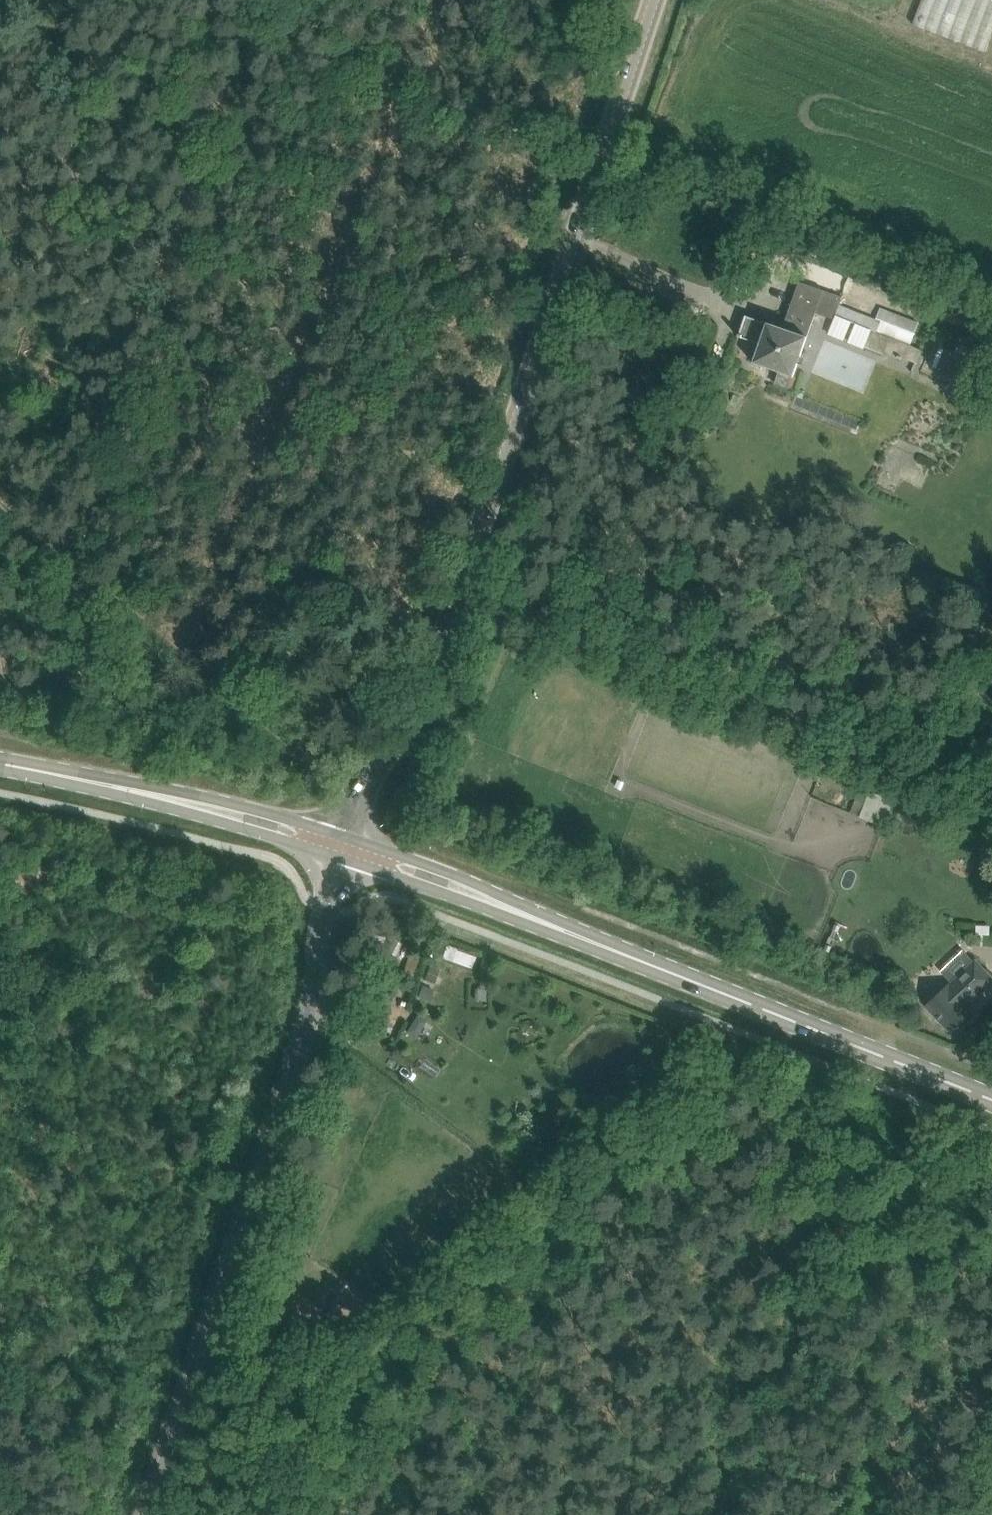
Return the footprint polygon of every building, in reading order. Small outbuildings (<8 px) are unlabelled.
[(912,22),(985,50),(987,45),(991,31),(991,0),(921,0),(912,22)] [(835,319),(837,315),(840,305),(843,296),(800,281),(783,328),(746,315),(739,336),(761,344),(754,363),(794,377),(817,313),(835,319)] [(911,345),(915,333),(920,323),(900,315),(887,310),(878,332),(872,329),(865,346),(884,354),(885,352),(891,337),(911,345)] [(796,396),(803,399),(806,391),(799,388),(796,396)] [(926,1005),(952,1033),(973,1013),(966,1006),(991,982),(991,976),(979,962),(960,979),(957,976),(926,1005)] [(431,965),(425,979),(434,983),(440,969),(431,965)] [(434,989),(423,984),(418,996),(429,1001),(434,989)] [(289,1315),(287,1322),(282,1338),(313,1349),(321,1326),(289,1315)]
